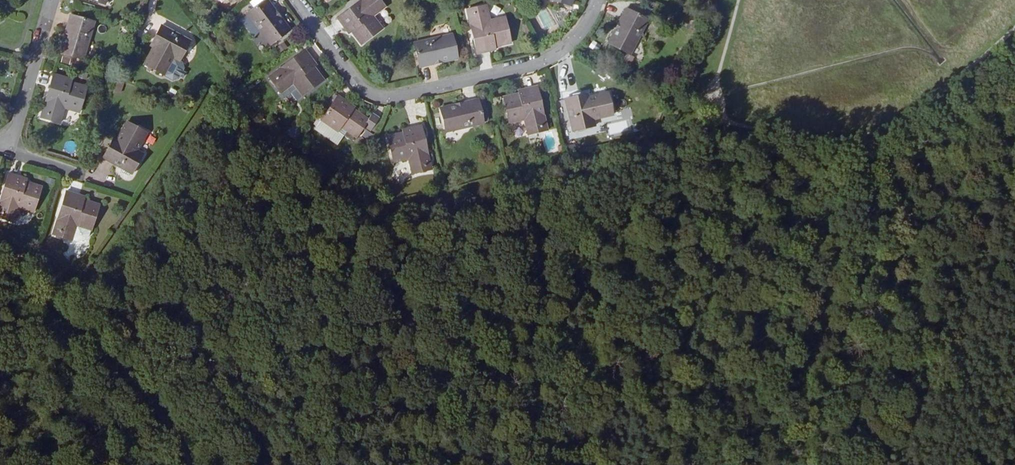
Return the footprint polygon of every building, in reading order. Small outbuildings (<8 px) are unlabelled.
[(261,32),(271,44),(290,30),(267,0),(266,0),(247,14),(248,15),(261,32)] [(361,44),(382,28),(373,16),(385,7),(380,0),(362,0),(338,19),(349,33),(351,31),(361,44)] [(505,18),(490,20),(486,6),(467,10),(477,53),(495,49),(495,47),(510,43),(505,18)] [(626,9),(609,43),(630,55),(648,20),(626,9)] [(254,37),(261,32),(248,15),(241,20),(254,37)] [(70,16),(60,53),(83,60),(94,23),(70,16)] [(174,58),(180,61),(190,41),(162,26),(151,46),(154,47),(145,64),(164,75),(174,58)] [(420,67),(458,59),(452,35),(415,44),(420,67)] [(282,68),(270,77),(281,92),(294,83),(303,95),(324,80),(314,67),(317,65),(305,50),(282,68)] [(174,58),(164,75),(172,80),(179,79),(181,75),(184,77),(186,73),(182,71),(184,68),(182,62),(180,61),(174,58)] [(60,123),(64,109),(79,113),(86,88),(71,83),(72,80),(54,74),(41,117),(60,123)] [(510,123),(525,119),(528,134),(547,130),(544,116),(537,86),(520,90),(520,93),(504,97),(510,123)] [(594,120),(612,115),(608,93),(589,97),(588,94),(566,99),(573,131),(595,126),(594,120)] [(335,94),(319,118),(314,125),(317,127),(315,130),(338,146),(348,131),(357,137),(364,126),(370,130),(379,118),(372,113),(368,119),(353,109),(354,107),(335,94)] [(484,124),(478,99),(441,108),(446,132),(484,124)] [(564,100),(557,102),(560,120),(568,118),(564,100)] [(319,114),(316,112),(311,120),(314,122),(319,114)] [(115,138),(104,158),(131,174),(143,154),(137,151),(147,134),(127,123),(117,140),(115,138)] [(388,137),(394,162),(409,159),(413,174),(431,170),(421,126),(404,130),(404,133),(388,137)] [(9,174),(0,203),(0,218),(14,223),(19,208),(33,212),(41,187),(26,182),(27,180),(9,174)] [(67,192),(53,235),(82,243),(88,239),(99,205),(84,200),(85,197),(67,192)]
